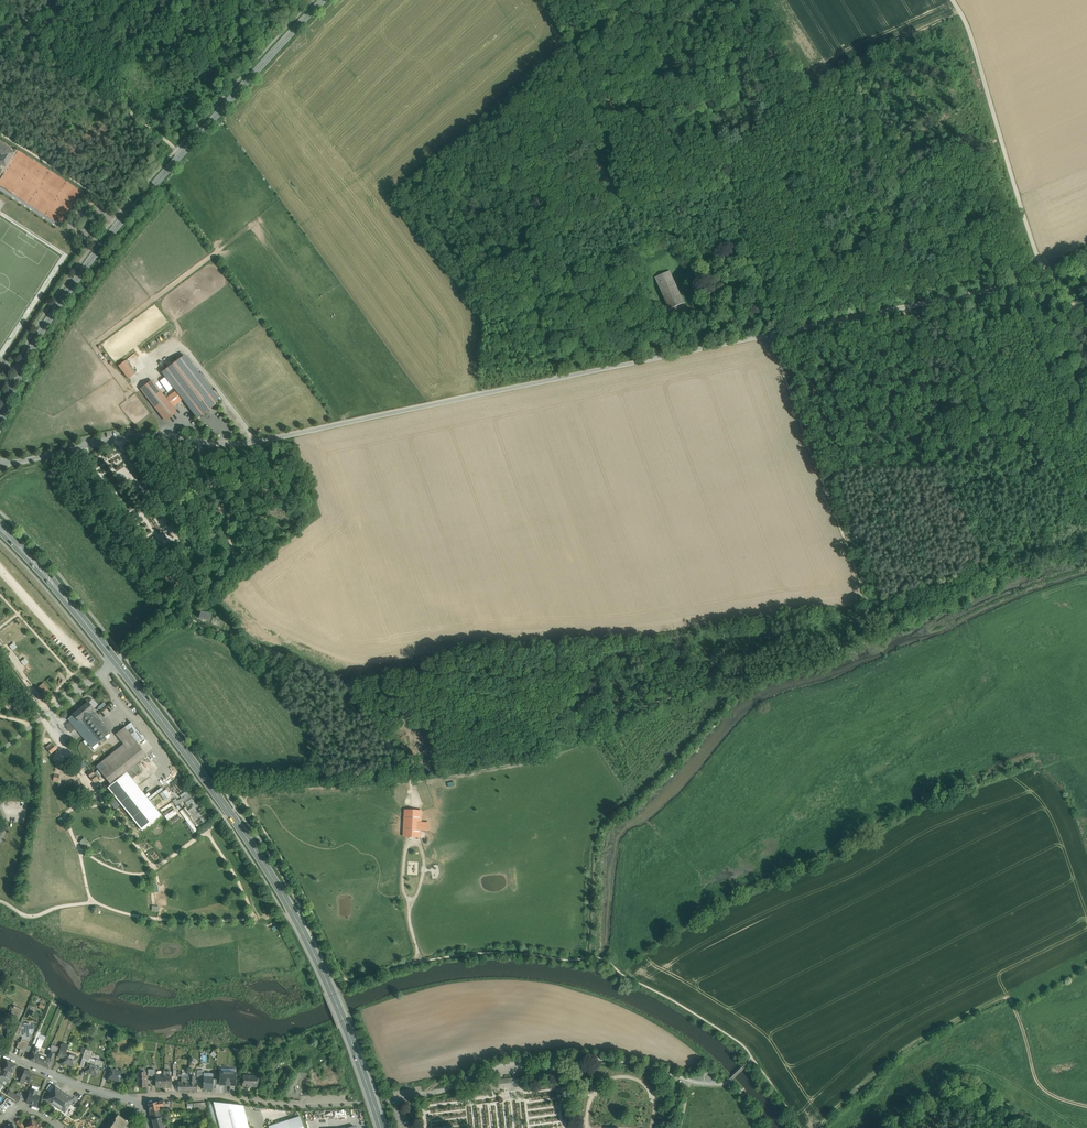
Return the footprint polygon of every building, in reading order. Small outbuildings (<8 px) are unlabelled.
[(0,143),(0,154),(2,155),(0,159),(0,163),(5,167),(14,153),(0,143)] [(683,306),(668,274),(655,280),(670,312),(683,306)] [(194,340),(189,345),(197,355),(203,351),(194,340)] [(220,400),(185,354),(162,372),(176,389),(182,398),(197,418),(220,400)] [(135,372),(125,359),(118,365),(128,378),(135,372)] [(166,397),(152,379),(141,388),(165,420),(177,411),(172,406),(166,397)] [(176,389),(166,397),(172,406),(182,398),(176,389)] [(112,467),(122,460),(119,454),(121,453),(119,449),(109,455),(111,459),(108,460),(112,467)] [(140,467),(133,456),(131,458),(126,461),(130,466),(132,464),(134,467),(133,467),(136,470),(140,467)] [(206,610),(201,611),(199,618),(208,621),(210,614),(206,610)] [(49,692),(43,683),(39,687),(45,695),(49,692)] [(88,702),(73,715),(79,721),(80,720),(83,724),(95,714),(92,710),(94,709),(88,702)] [(73,715),(68,709),(63,713),(77,729),(83,724),(80,720),(79,721),(73,715)] [(111,732),(95,714),(83,724),(77,729),(90,746),(93,746),(111,732)] [(143,739),(130,723),(124,727),(137,744),(143,739)] [(124,744),(96,767),(111,785),(107,788),(145,835),(165,819),(132,779),(126,772),(136,764),(147,756),(137,744),(124,727),(115,734),(124,744)] [(136,764),(126,772),(132,779),(142,771),(136,764)] [(98,779),(91,770),(87,773),(93,782),(98,779)] [(210,820),(189,788),(185,791),(177,779),(171,783),(179,795),(172,800),(178,809),(184,805),(182,802),(184,801),(187,806),(180,810),(193,831),(210,820)] [(166,788),(162,791),(167,798),(171,795),(166,788)] [(175,809),(165,815),(167,819),(177,814),(175,809)] [(84,846),(89,841),(84,837),(79,841),(84,846)] [(23,1010),(14,1006),(10,1014),(19,1019),(23,1010)] [(28,1023),(24,1023),(24,1027),(22,1027),(20,1025),(16,1034),(23,1037),(21,1042),(20,1042),(17,1047),(25,1050),(29,1039),(30,1039),(32,1034),(29,1033),(29,1029),(34,1028),(33,1022),(28,1022),(28,1023)] [(67,1046),(62,1044),(63,1043),(62,1043),(58,1055),(64,1057),(66,1054),(64,1053),(67,1046)] [(92,1051),(85,1049),(80,1066),(85,1068),(86,1062),(88,1063),(92,1051)] [(36,1053),(33,1052),(29,1060),(35,1062),(38,1054),(36,1053)] [(43,1056),(38,1054),(35,1062),(43,1066),(46,1057),(43,1056)] [(76,1057),(66,1054),(64,1057),(63,1063),(74,1067),(76,1061),(75,1061),(76,1057)] [(48,1058),(46,1057),(43,1066),(49,1068),(52,1060),(48,1058)] [(11,1063),(7,1061),(4,1069),(1,1075),(5,1077),(6,1077),(11,1063)] [(88,1063),(86,1062),(85,1068),(86,1068),(85,1072),(97,1076),(100,1067),(100,1066),(90,1063),(88,1063)] [(16,1065),(11,1063),(6,1077),(10,1079),(12,1072),(16,1065)] [(122,1072),(111,1068),(108,1078),(120,1082),(122,1076),(120,1076),(122,1072)] [(34,1074),(25,1070),(20,1081),(24,1083),(25,1081),(30,1083),(34,1074)] [(144,1077),(144,1072),(138,1072),(137,1087),(147,1087),(147,1077),(144,1077)] [(170,1072),(164,1072),(164,1076),(163,1087),(171,1087),(172,1076),(170,1076),(170,1072)] [(228,1076),(219,1075),(218,1085),(227,1086),(228,1076)] [(257,1076),(243,1075),(242,1086),(257,1087),(257,1076)] [(195,1076),(189,1076),(189,1078),(189,1084),(189,1091),(197,1091),(197,1082),(195,1082),(195,1076)] [(237,1077),(228,1076),(227,1086),(236,1087),(237,1077)] [(213,1077),(204,1077),(203,1088),(213,1089),(213,1077)] [(511,1078),(497,1080),(498,1088),(498,1087),(502,1087),(512,1086),(511,1079),(511,1078)] [(39,1088),(32,1085),(31,1088),(29,1095),(27,1101),(27,1102),(36,1105),(39,1096),(36,1095),(38,1091),(39,1088)] [(73,1099),(55,1087),(47,1099),(65,1112),(70,1104),(73,1099)] [(20,1098),(8,1090),(6,1093),(7,1094),(18,1101),(20,1098)] [(157,1102),(148,1104),(150,1113),(159,1109),(158,1106),(164,1106),(164,1101),(157,1102)] [(213,1102),(208,1101),(207,1101),(207,1102),(214,1127),(220,1127),(213,1102)] [(213,1102),(220,1127),(249,1127),(243,1106),(213,1102)] [(76,1108),(70,1104),(65,1112),(71,1116),(76,1108)] [(159,1109),(150,1113),(152,1119),(161,1117),(159,1109)] [(110,1127),(111,1127),(124,1127),(128,1122),(127,1121),(126,1120),(118,1115),(115,1119),(116,1120),(110,1127)] [(268,1127),(303,1127),(300,1116),(268,1127)] [(152,1119),(154,1127),(165,1127),(161,1117),(152,1119)] [(19,1120),(16,1122),(21,1127),(23,1127),(24,1127),(19,1120)] [(31,1120),(26,1127),(27,1127),(43,1127),(31,1120)]
